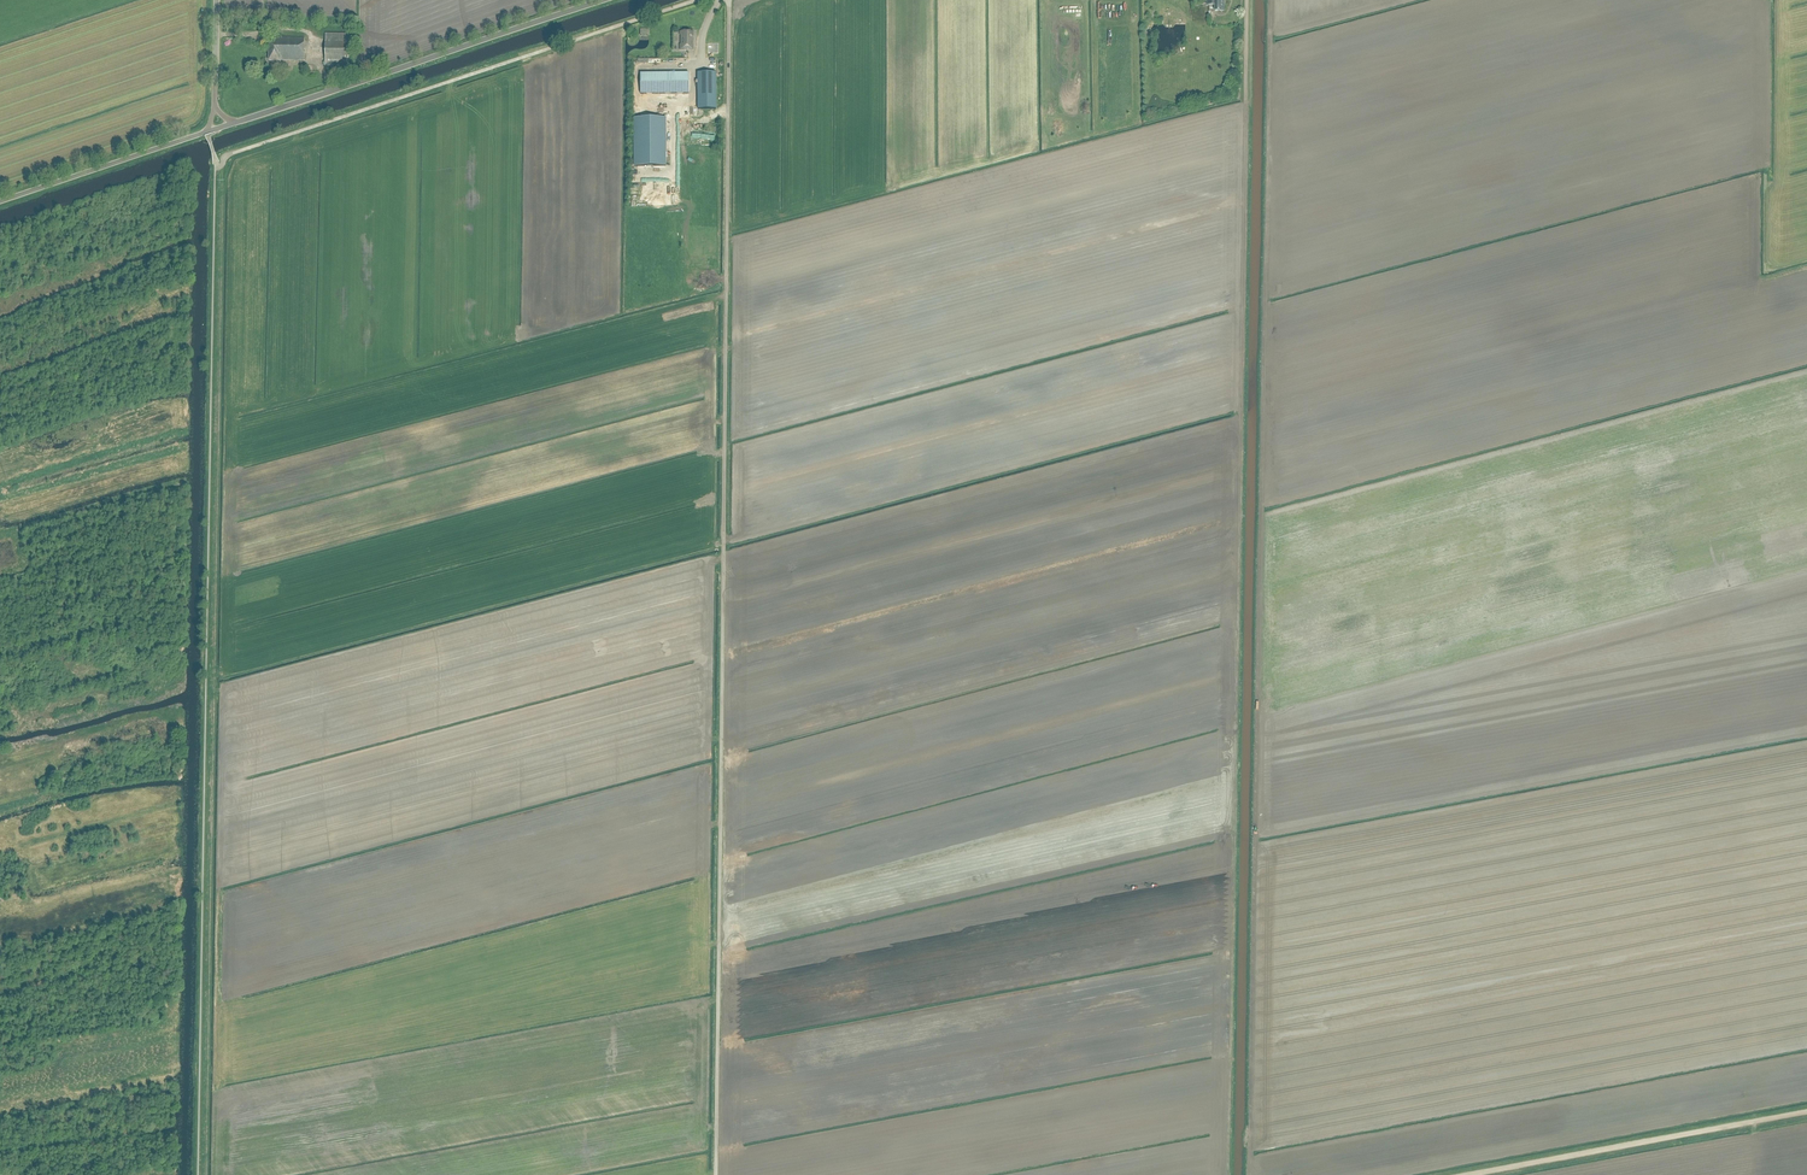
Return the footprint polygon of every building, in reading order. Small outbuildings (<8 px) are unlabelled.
[(1224,11),(1224,4),(1223,4),(1223,0),(1209,0),(1209,5),(1215,5),(1215,11),(1224,11)] [(680,50),(692,51),(693,32),(680,32),(680,35),(681,35),(681,45),(680,45),(680,50)] [(326,67),(348,68),(349,36),(326,36),(326,67)] [(303,61),(304,38),(276,38),(276,39),(269,39),(269,61),(280,62),(280,60),(303,61)] [(640,74),(640,95),(689,94),(689,73),(651,74),(640,74)] [(697,73),(698,110),(716,110),(716,73),(697,73)] [(632,119),(633,167),(665,167),(666,167),(666,118),(651,119),(632,119)]
